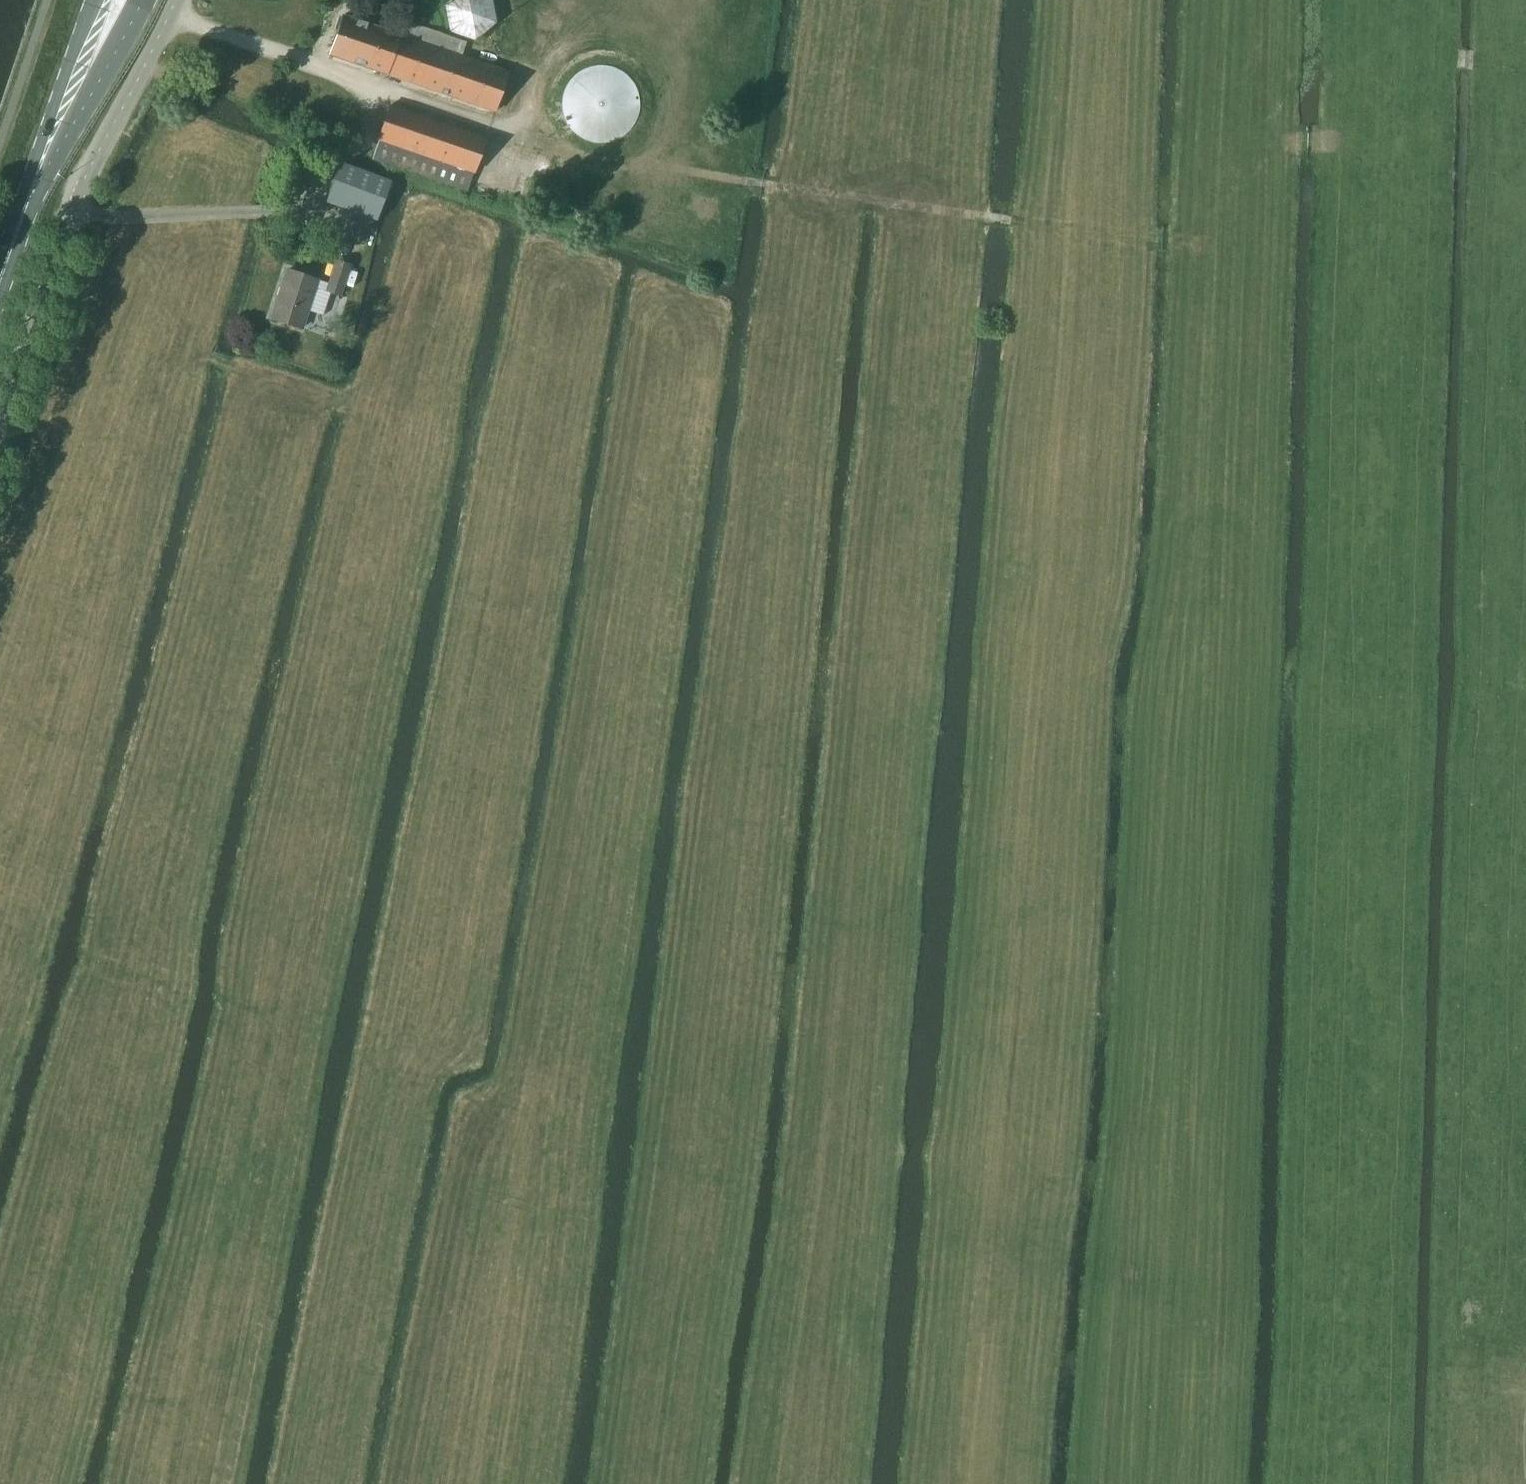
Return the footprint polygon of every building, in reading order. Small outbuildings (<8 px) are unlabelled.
[(343,15),(329,55),(495,111),(508,72),(461,56),(466,42),(402,21),(398,34),(343,15)] [(390,105),(371,159),(467,191),(486,138),(390,105)] [(338,166),(325,202),(341,207),(359,213),(371,178),(373,174),(340,162),(338,166)] [(327,291),(340,295),(350,265),(336,260),(329,283),(287,270),(271,318),(302,328),(313,292),(325,296),(327,291)]
